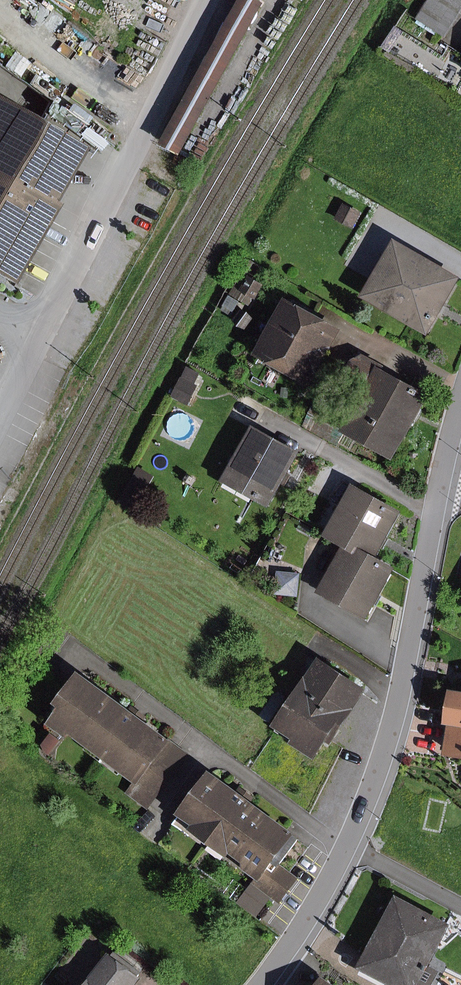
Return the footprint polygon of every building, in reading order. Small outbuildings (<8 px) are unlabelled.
[(266,0),(243,0),(164,145),(185,156),(270,2),(266,0)] [(460,19),(460,0),(431,0),(419,19),(449,38),(460,19)] [(0,96),(0,274),(17,284),(64,203),(59,201),(90,148),(0,96)] [(363,212),(345,203),(337,218),(355,228),(363,212)] [(458,276),(392,239),(359,298),(410,326),(425,335),(456,280),(458,276)] [(265,269),(250,260),(231,294),(253,307),(267,283),(259,278),(265,269)] [(242,302),(231,295),(222,310),(233,316),(242,302)] [(282,298),(251,353),(308,385),(339,329),(313,315),(282,298)] [(255,316),(244,309),(236,321),(247,328),(255,316)] [(349,419),(317,401),(303,426),(338,446),(346,432),(395,460),(432,395),(382,367),(384,364),(359,350),(349,366),(372,379),(349,419)] [(203,373),(189,366),(174,396),(191,405),(200,386),(197,385),(203,373)] [(290,388),(283,387),(282,397),(289,398),(290,388)] [(295,452),(250,427),(220,482),(265,506),(295,452)] [(158,476),(141,466),(119,503),(137,513),(158,476)] [(350,486),(322,535),(344,547),(354,553),(356,548),(373,558),(384,539),(399,513),(350,486)] [(364,620),(393,569),(373,558),(356,548),(354,553),(344,547),(317,593),(364,620)] [(300,597),(302,573),(279,571),(277,594),(300,597)] [(369,690),(322,658),(276,727),(296,740),(294,743),(317,759),(329,741),(333,744),(369,690)] [(192,753),(86,672),(61,704),(67,708),(54,725),(72,739),(75,734),(136,781),(127,793),(149,810),(192,753)] [(455,690),(449,724),(452,725),(447,755),(460,758),(460,691),(455,690)] [(63,741),(52,733),(41,746),(52,755),(63,741)] [(258,743),(249,736),(240,749),(248,755),(258,743)] [(297,839),(209,773),(177,817),(189,825),(187,829),(225,857),(227,854),(240,863),(241,870),(254,880),(251,884),(270,898),(275,901),(275,902),(295,876),(290,872),(279,864),(297,839)] [(251,884),(250,884),(236,903),(255,917),(270,898),(251,884)] [(400,895),(361,969),(391,984),(436,984),(443,973),(431,967),(454,923),(400,895)] [(112,954),(88,984),(139,984),(144,978),(112,954)] [(318,984),(339,984),(326,975),(318,984)]
